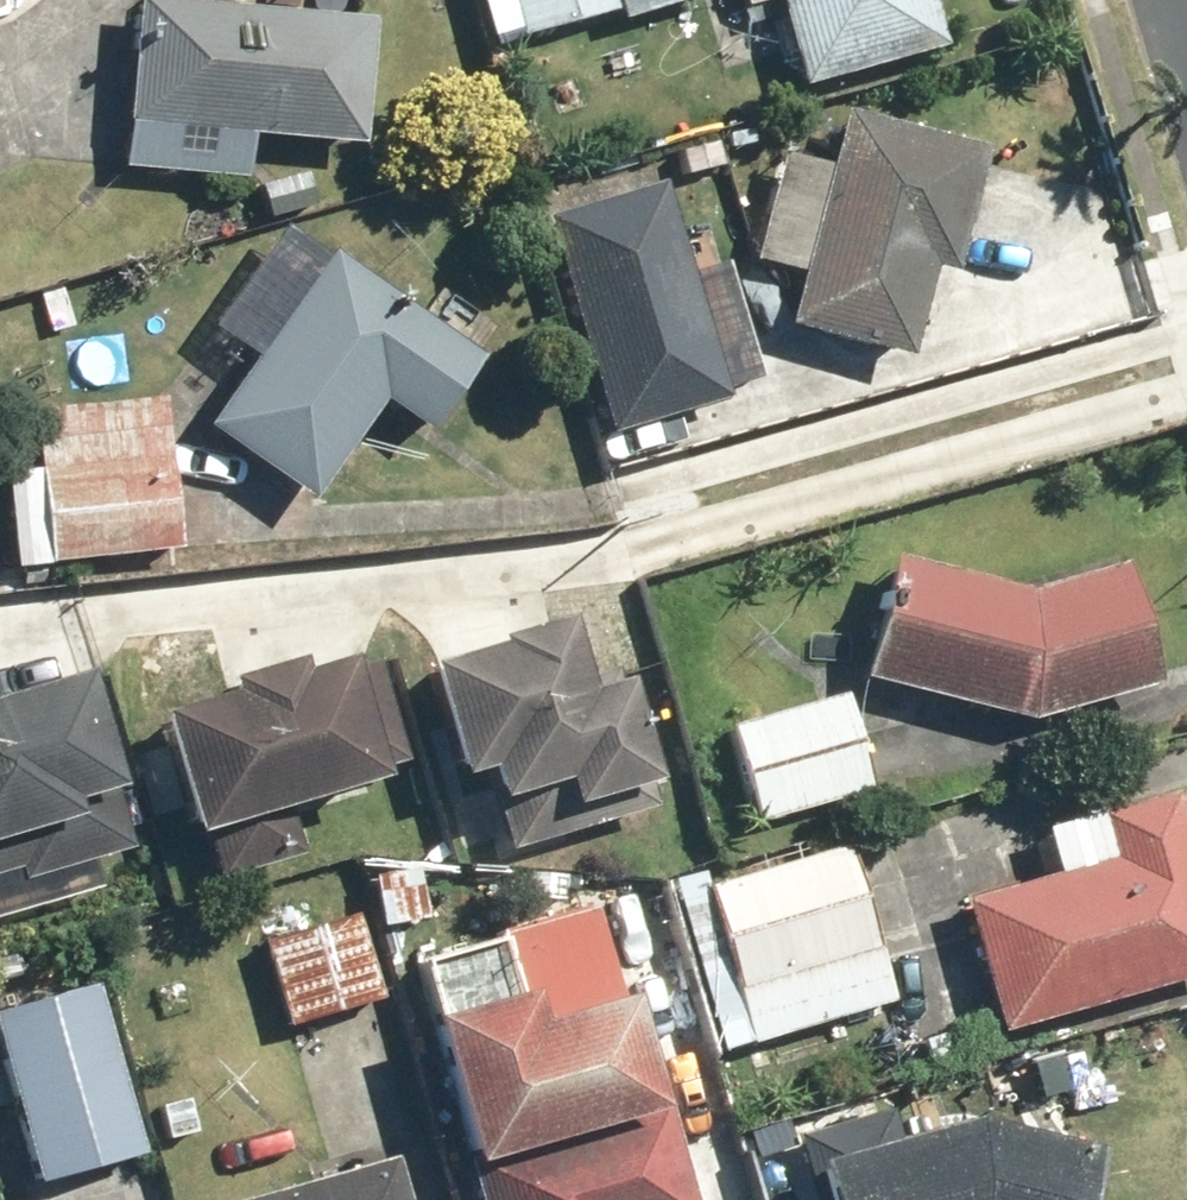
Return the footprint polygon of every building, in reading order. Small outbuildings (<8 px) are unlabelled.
[(133,3),(119,170),(244,180),(248,139),(352,148),(363,18),(338,15),(340,0),(312,0),(311,18),(133,3)] [(519,37),(613,9),(617,22),(690,0),(508,0),(519,37)] [(796,83),(942,43),(930,0),(773,0),(796,83)] [(831,165),(779,151),(739,307),(784,319),(782,329),(904,361),(926,273),(950,279),(983,150),(844,114),(831,165)] [(660,183),(545,217),(608,433),(723,399),(660,183)] [(433,317),(329,249),(209,435),(313,503),(433,317)] [(11,571),(175,559),(164,399),(29,409),(33,467),(4,469),(11,571)] [(1019,593),(891,561),(859,679),(1019,721),(1151,688),(1118,564),(1019,593)] [(552,624),(409,671),(446,785),(478,775),(488,806),(550,786),(559,815),(651,785),(617,681),(575,694),(552,624)] [(220,699),(151,720),(186,835),(377,777),(342,662),(287,678),(282,662),(215,683),(220,699)] [(74,823),(69,805),(111,793),(76,678),(0,700),(0,846),(74,823)] [(851,700),(726,730),(749,825),(874,794),(851,700)] [(966,902),(999,1035),(1186,988),(1186,840),(1176,795),(1040,829),(1053,880),(966,902)] [(703,872),(656,887),(708,1056),(882,1003),(835,850),(707,889),(703,872)] [(421,1024),(469,1199),(690,1199),(663,1101),(641,1107),(587,910),(415,958),(432,1021),(421,1024)] [(354,920),(260,950),(286,1029),(379,999),(354,920)] [(0,1012),(0,1060),(32,1185),(140,1158),(97,987),(0,1012)] [(805,1199),(1081,1199),(1095,1151),(976,1118),(888,1145),(878,1112),(787,1139),(805,1199)] [(261,1199),(404,1199),(395,1165),(261,1199)]
